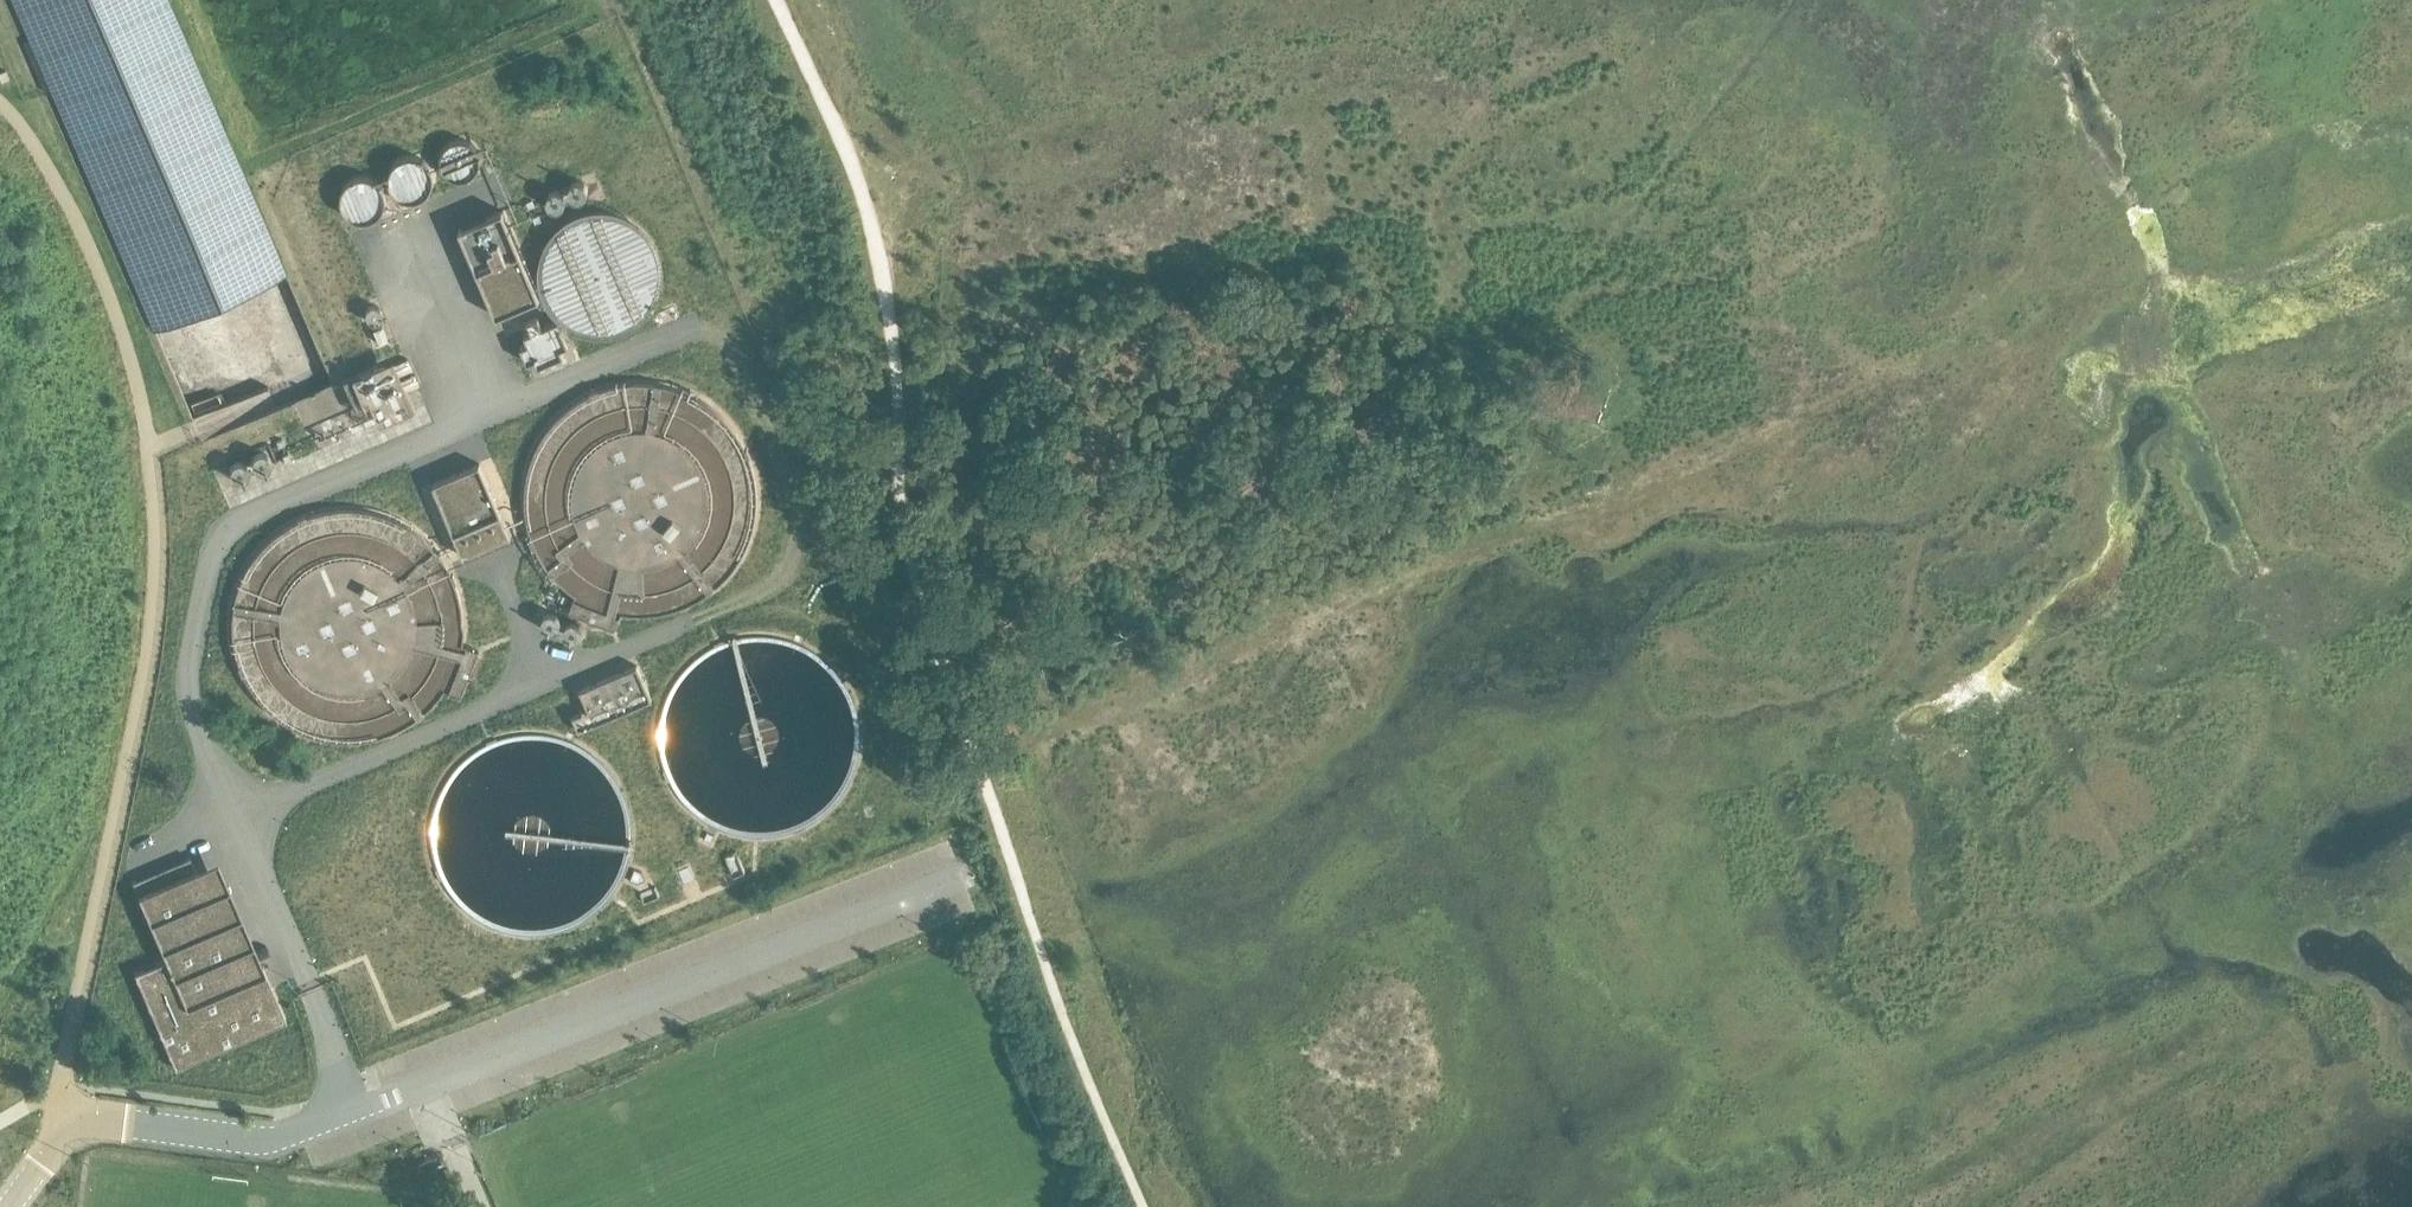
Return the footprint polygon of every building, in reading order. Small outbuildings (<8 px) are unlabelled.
[(153,317),(287,259),(174,0),(15,0),(153,317)] [(477,267),(476,268),(497,316),(540,297),(503,210),(487,217),(487,218),(489,217),(506,257),(478,269),(477,267)] [(382,325),(373,329),(379,343),(388,339),(382,325)] [(377,365),(342,380),(356,412),(375,403),(381,401),(389,419),(398,415),(377,365)] [(480,463),(433,483),(464,556),(511,536),(480,463)] [(588,710),(573,716),(579,730),(652,699),(637,665),(580,689),(588,710)] [(166,958),(134,972),(176,1067),(286,1020),(263,965),(241,975),(218,920),(196,869),(138,894),(166,958)]
